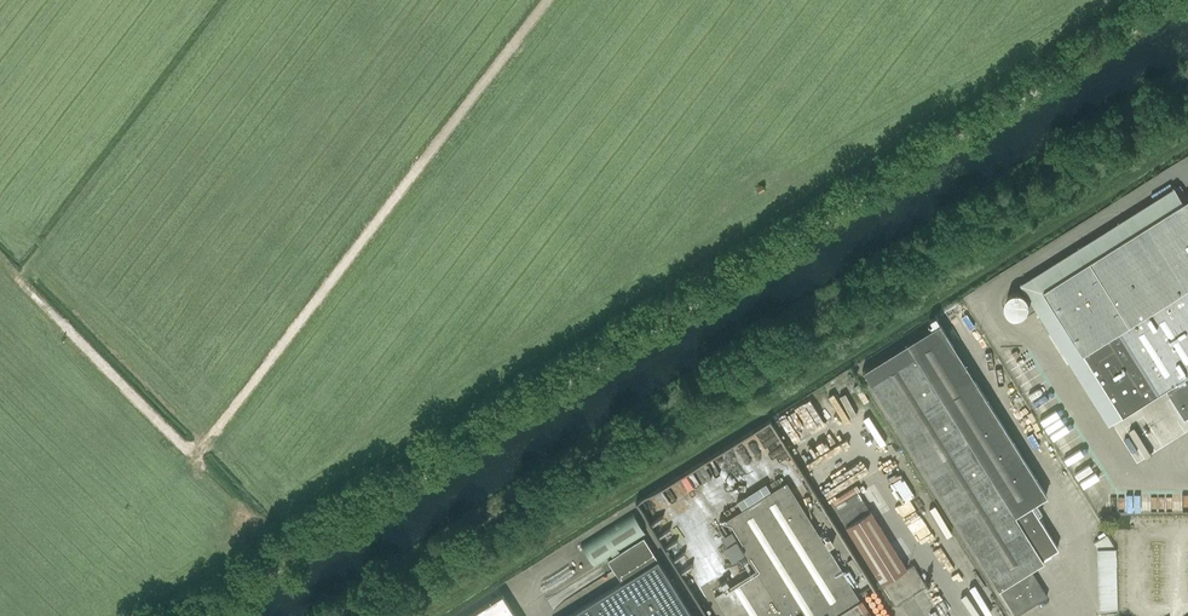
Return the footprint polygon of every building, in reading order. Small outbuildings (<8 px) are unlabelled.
[(1045,288),(1124,415),(1167,387),(1185,416),(1187,415),(1187,198),(1045,288)] [(1005,302),(1005,304),(1005,305),(1005,306),(1006,306),(1006,308),(1007,310),(1008,311),(1009,312),(1010,313),(1011,314),(1013,315),(1014,315),(1015,315),(1017,316),(1019,316),(1020,315),(1022,315),(1023,314),(1025,313),(1026,313),(1026,312),(1027,311),(1028,310),(1028,309),(1029,308),(1029,307),(1029,306),(1029,304),(1030,303),(1029,302),(1029,301),(1029,300),(1028,299),(1028,298),(1027,296),(1026,295),(1024,294),(1023,293),(1022,292),(1020,292),(1019,292),(1017,291),(1015,292),(1014,292),(1012,292),(1011,293),(1011,294),(1010,294),(1009,295),(1008,296),(1007,297),(1007,298),(1006,299),(1006,301),(1005,302)] [(1041,557),(1057,547),(1037,516),(1041,513),(1034,502),(1044,496),(939,322),(862,370),(1015,615),(1047,596),(1029,568),(1043,560),(1041,557)] [(904,475),(895,481),(906,499),(915,494),(904,475)] [(858,598),(786,481),(724,520),(730,530),(720,536),(726,544),(723,546),(731,559),(744,551),(755,570),(714,595),(727,615),(829,615),(858,598)] [(926,586),(913,564),(905,568),(870,510),(845,526),(895,605),(926,586)] [(621,582),(566,615),(692,615),(642,537),(646,535),(631,511),(580,544),(594,567),(607,559),(621,582)] [(1114,548),(1097,548),(1098,612),(1116,611),(1114,548)] [(465,615),(515,615),(500,594),(465,615)]
